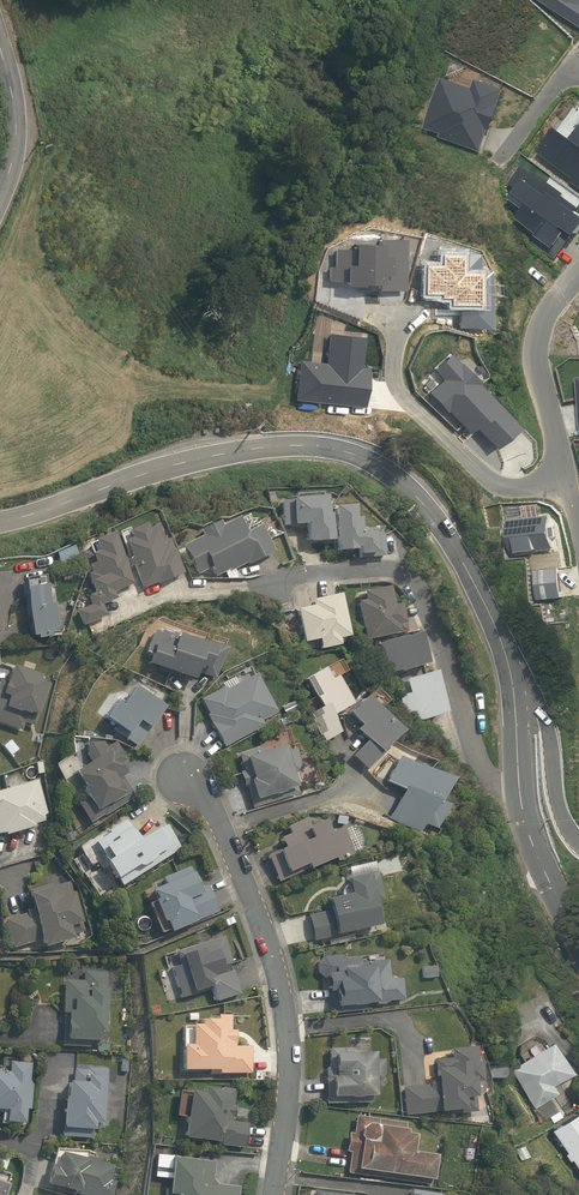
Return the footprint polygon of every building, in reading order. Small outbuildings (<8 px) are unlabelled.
[(578,22),(578,0),(543,0),(578,22)] [(439,134),(480,149),(488,128),(490,128),(499,102),(498,101),(504,87),(475,77),(472,86),(443,75),(426,125),(440,131),(439,134)] [(571,179),(569,181),(578,189),(578,126),(569,139),(554,128),(537,153),(571,179)] [(578,229),(578,215),(574,211),(577,208),(561,196),(563,194),(544,180),(542,182),(521,166),(508,184),(515,189),(508,199),(522,209),(515,219),(535,235),(534,236),(536,237),(531,243),(554,260),(571,236),(573,237),(578,229)] [(311,543),(331,541),(329,514),(326,514),(324,496),(278,500),(280,525),(291,524),(291,526),(305,525),(306,542),(311,541),(311,543)] [(352,503),(332,504),(336,549),(354,547),(354,546),(356,545),(357,552),(375,551),(373,528),(367,529),(367,527),(358,527),(357,516),(354,516),(352,503)] [(201,534),(182,545),(197,574),(210,567),(214,576),(228,569),(229,571),(246,562),(247,564),(272,550),(258,524),(244,531),(236,516),(220,525),(218,520),(199,530),(201,534)] [(133,565),(142,587),(155,582),(156,583),(181,573),(167,538),(163,540),(160,534),(161,534),(156,523),(148,526),(143,524),(125,532),(128,538),(122,541),(129,557),(125,559),(128,567),(133,565)] [(75,611),(81,625),(106,615),(101,604),(116,598),(113,591),(133,583),(111,531),(91,539),(91,542),(86,544),(88,547),(80,552),(87,572),(86,573),(85,573),(93,592),(86,595),(90,604),(75,611)] [(63,576),(74,573),(71,565),(61,568),(63,576)] [(82,581),(85,571),(76,569),(74,579),(82,581)] [(20,578),(31,636),(35,635),(35,638),(51,635),(50,632),(53,631),(52,627),(57,626),(52,603),(48,603),(42,574),(20,578)] [(391,589),(359,596),(367,641),(409,632),(404,604),(394,606),(391,589)] [(314,610),(299,613),(303,645),(321,642),(322,650),(344,646),(342,638),(352,637),(346,599),(313,604),(314,610)] [(157,644),(150,663),(197,678),(201,668),(204,669),(204,666),(208,667),(207,672),(202,670),(201,673),(217,679),(228,646),(206,640),(205,641),(180,632),(180,634),(174,631),(174,633),(162,630),(162,632),(155,630),(148,651),(152,653),(155,644),(157,644)] [(421,635),(379,646),(387,678),(430,668),(421,635)] [(20,729),(22,723),(32,726),(47,685),(39,682),(41,678),(11,667),(6,682),(0,680),(0,722),(20,729)] [(325,670),(306,680),(324,713),(312,720),(324,741),(346,729),(338,715),(356,705),(341,678),(332,683),(325,670)] [(205,714),(223,747),(261,726),(258,721),(274,712),(253,675),(226,689),(224,685),(200,699),(207,713),(205,714)] [(440,676),(405,684),(408,698),(397,701),(400,717),(410,715),(412,723),(448,715),(440,676)] [(150,727),(163,706),(132,687),(120,705),(114,701),(103,717),(113,723),(110,728),(134,744),(146,725),(150,727)] [(400,736),(368,704),(353,719),(362,727),(358,731),(370,744),(353,761),(364,772),(400,736)] [(17,748),(10,740),(2,746),(9,755),(17,748)] [(125,759),(115,741),(105,746),(102,741),(86,742),(87,757),(91,764),(76,772),(75,770),(70,773),(84,798),(77,803),(89,823),(133,797),(121,777),(125,774),(118,763),(125,759)] [(283,748),(281,744),(261,751),(259,744),(237,754),(242,770),(238,771),(243,787),(245,787),(251,807),(297,793),(296,785),(291,775),(292,774),(299,762),(294,747),(283,748)] [(456,785),(401,759),(389,785),(405,793),(392,820),(421,834),(425,826),(435,831),(456,785)] [(37,774),(44,773),(42,762),(35,763),(37,774)] [(37,777),(0,788),(0,832),(2,831),(3,836),(32,828),(31,825),(42,821),(41,815),(47,813),(37,777)] [(265,853),(277,881),(328,860),(329,862),(347,855),(335,826),(324,831),(319,819),(307,824),(303,816),(285,824),(288,831),(277,835),(280,843),(272,846),(273,849),(265,853)] [(105,861),(121,885),(178,848),(164,825),(159,829),(158,827),(141,839),(125,818),(107,829),(109,832),(95,841),(107,860),(105,861)] [(62,834),(66,841),(73,838),(70,831),(62,834)] [(169,932),(217,911),(205,885),(200,887),(189,865),(162,876),(165,883),(150,889),(155,900),(151,901),(161,923),(164,922),(169,932)] [(379,875),(346,884),(349,897),(328,902),(330,911),(303,918),(309,944),(386,925),(380,900),(385,899),(379,875)] [(39,937),(42,945),(71,936),(69,931),(82,927),(67,879),(49,884),(48,881),(25,887),(30,905),(24,912),(2,918),(11,947),(33,940),(39,937)] [(216,1001),(239,993),(231,969),(225,971),(223,964),(231,961),(222,935),(174,951),(179,966),(170,968),(181,999),(211,988),(216,1001)] [(340,992),(340,1010),(387,1007),(387,1004),(404,1003),(403,979),(391,980),(390,962),(364,963),(364,960),(328,962),(327,962),(326,962),(325,962),(324,962),(323,963),(322,963),(322,964),(321,964),(320,965),(320,966),(319,967),(319,968),(318,969),(318,970),(318,971),(318,972),(318,973),(318,974),(319,975),(320,976),(320,977),(321,978),(322,979),(323,979),(324,980),(325,980),(326,981),(327,981),(328,981),(329,981),(330,980),(330,992),(340,992)] [(433,969),(421,969),(421,982),(434,982),(433,969)] [(64,1039),(102,1041),(104,989),(105,989),(105,972),(83,971),(82,981),(63,980),(62,1013),(65,1013),(64,1039)] [(218,1073),(251,1073),(250,1046),(235,1046),(235,1030),(228,1030),(228,1014),(216,1014),(216,1019),(199,1019),(199,1024),(190,1024),(190,1045),(181,1045),(181,1070),(217,1070),(218,1073)] [(556,1045),(508,1071),(531,1114),(559,1099),(552,1087),(572,1076),(556,1045)] [(476,1047),(450,1051),(452,1058),(435,1061),(439,1088),(402,1094),(406,1120),(470,1109),(467,1092),(475,1091),(473,1078),(485,1076),(481,1053),(477,1054),(476,1047)] [(354,1050),(329,1048),(326,1103),(374,1107),(378,1056),(354,1055),(354,1050)] [(120,1056),(119,1070),(128,1071),(129,1057),(120,1056)] [(24,1123),(25,1109),(29,1109),(31,1085),(29,1081),(30,1064),(22,1063),(22,1059),(0,1058),(0,1066),(0,1110),(5,1110),(4,1122),(24,1123)] [(61,1136),(91,1137),(92,1127),(103,1128),(106,1068),(84,1067),(84,1070),(74,1069),(73,1082),(67,1081),(66,1096),(63,1096),(61,1136)] [(189,1090),(183,1136),(220,1141),(220,1145),(244,1148),(247,1122),(230,1120),(231,1116),(234,1116),(235,1104),(231,1104),(233,1088),(218,1087),(217,1089),(204,1088),(203,1092),(189,1090)] [(411,1121),(357,1115),(355,1134),(348,1133),(346,1153),(351,1154),(348,1174),(439,1184),(441,1158),(416,1155),(418,1132),(410,1131),(411,1121)] [(552,1136),(578,1175),(578,1118),(552,1136)] [(115,1181),(110,1180),(113,1165),(98,1162),(98,1159),(86,1156),(87,1152),(55,1149),(51,1165),(49,1164),(44,1184),(73,1191),(73,1193),(79,1194),(111,1194),(115,1181)] [(170,1155),(155,1154),(153,1178),(168,1179),(170,1155)] [(243,1188),(220,1185),(217,1181),(219,1162),(175,1158),(171,1194),(173,1194),(242,1194),(243,1188)] [(8,1184),(0,1181),(0,1194),(4,1194),(8,1184)]
